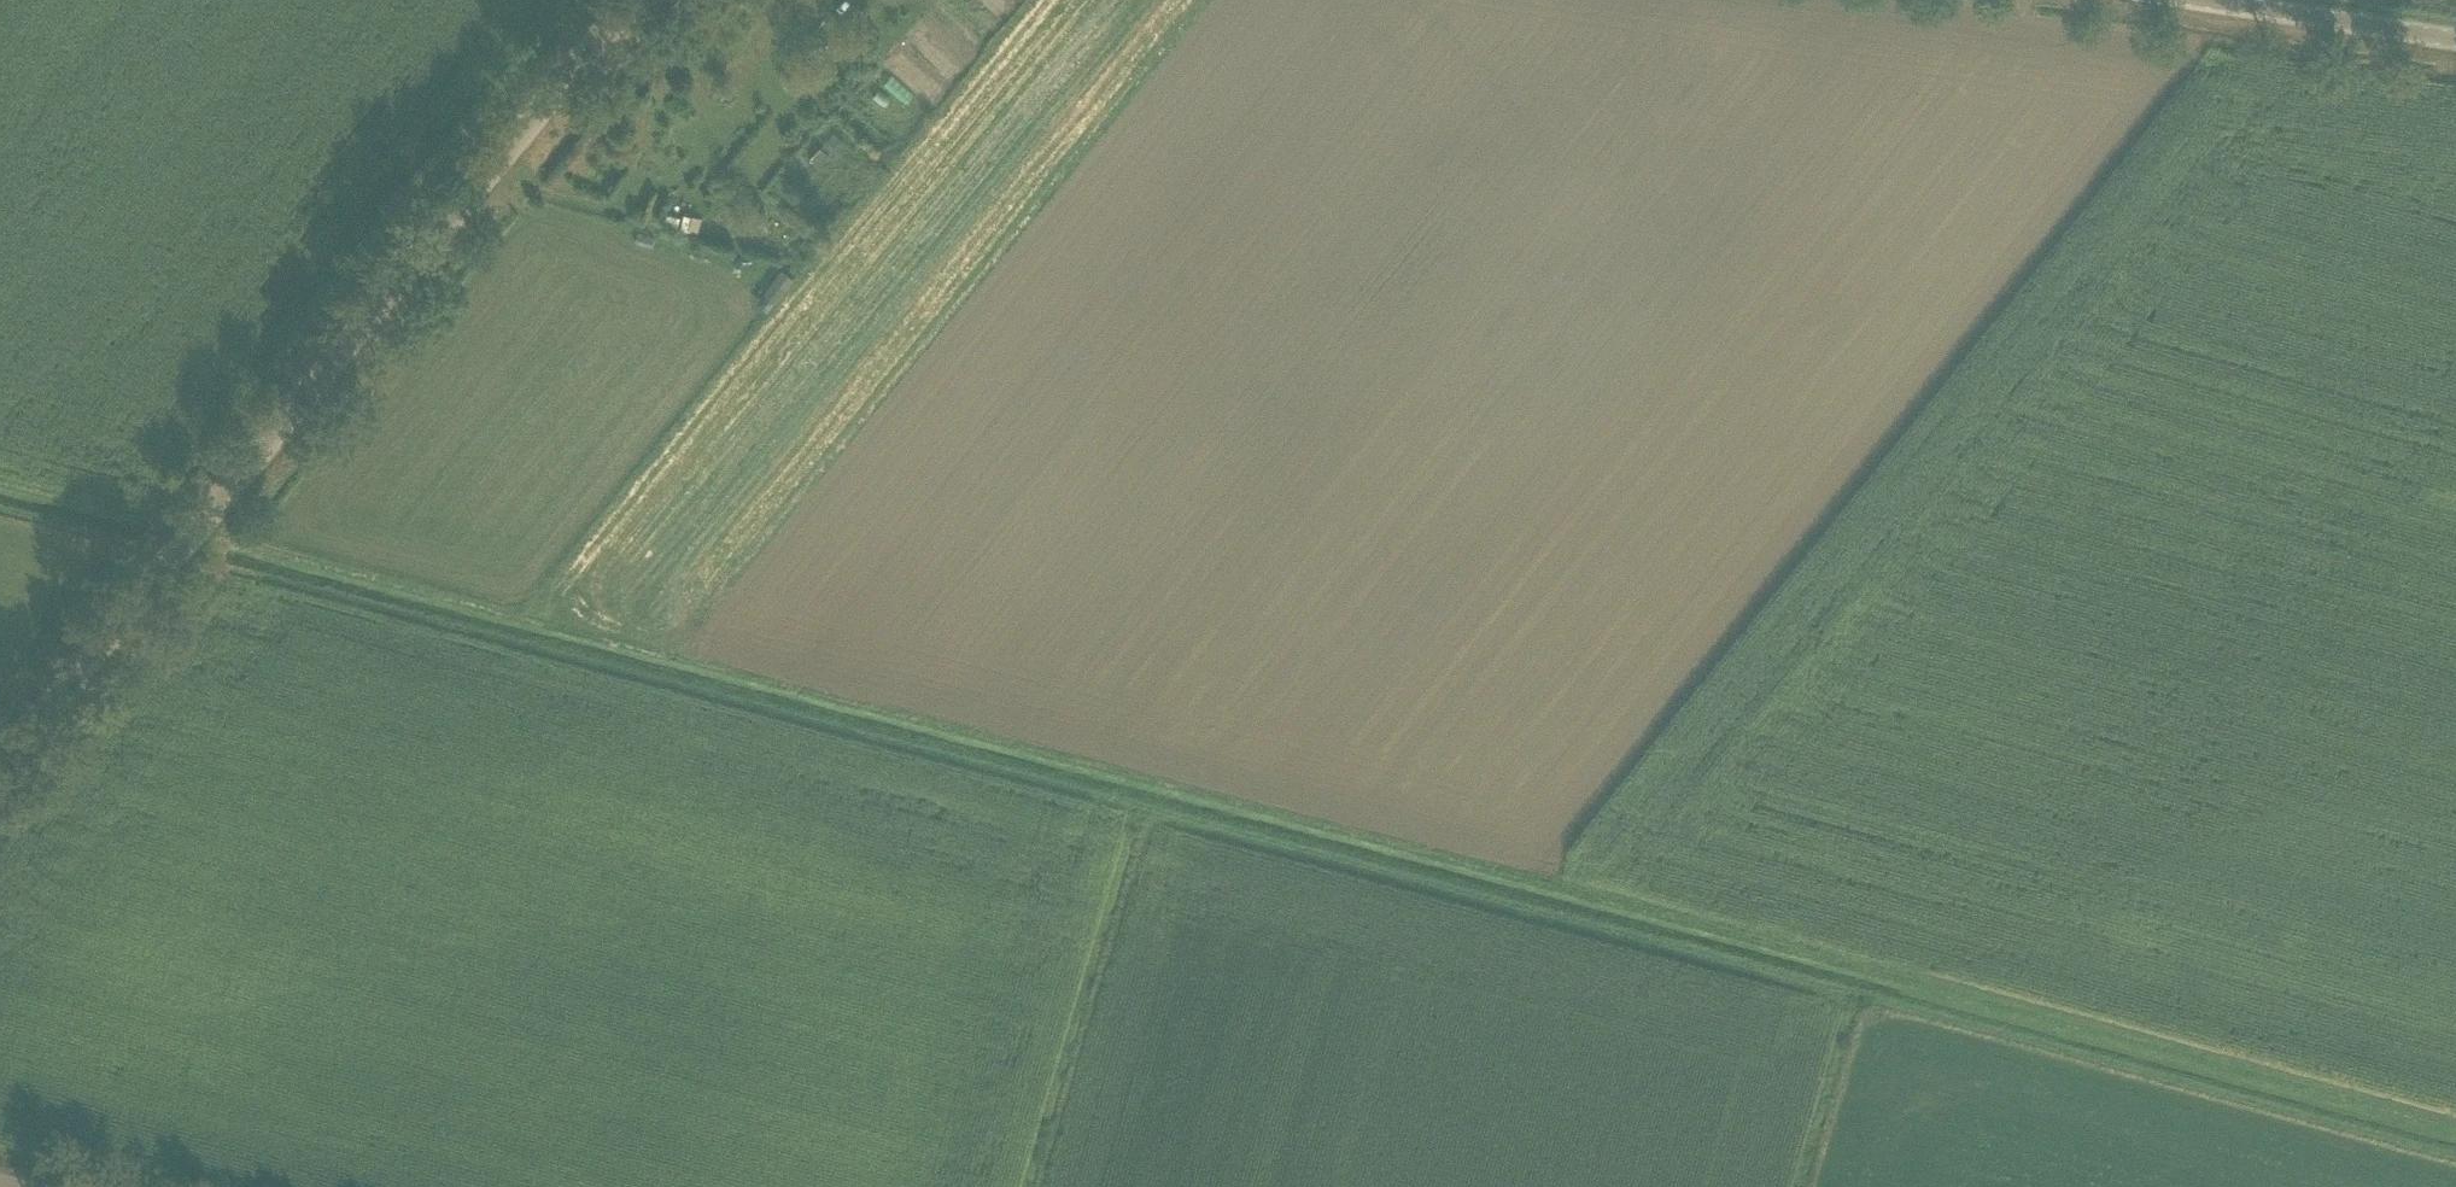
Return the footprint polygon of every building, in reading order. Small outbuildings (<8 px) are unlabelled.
[(819,167),(829,155),(821,147),(811,159),(819,167)] [(684,213),(680,227),(698,233),(702,218),(684,213)] [(777,300),(794,278),(782,269),(765,291),(777,300)]
